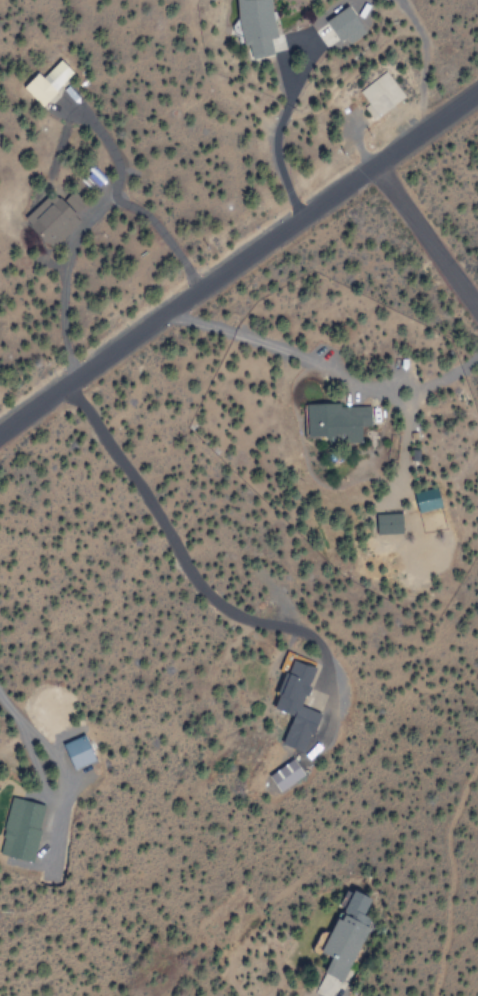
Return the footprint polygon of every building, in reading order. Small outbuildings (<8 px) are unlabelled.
[(271,0),(238,0),(241,57),(275,55),(271,0)] [(362,29),(346,7),(325,23),(341,45),(353,35),(362,29)] [(40,107),(73,75),(58,59),(40,77),(36,73),(21,88),(40,107)] [(366,104),(362,107),(372,120),(403,98),(385,72),(357,92),(366,104)] [(60,213),(66,208),(51,192),(22,219),(50,249),(73,227),(60,213)] [(369,406),(306,405),(306,441),(360,441),(360,422),(369,422),(369,406)] [(416,493),(421,512),(444,505),(438,486),(416,493)] [(375,535),(401,535),(401,515),(375,515),(375,535)] [(300,707),(314,670),(289,661),(272,710),(291,717),(281,745),(304,753),(318,714),(300,707)] [(61,745),(72,771),(94,761),(82,735),(61,745)] [(282,791),(306,774),(295,758),(271,775),(282,791)] [(43,805),(16,799),(3,857),(31,863),(43,805)] [(341,983),(367,928),(338,914),(319,954),(330,958),(322,974),(341,983)]
